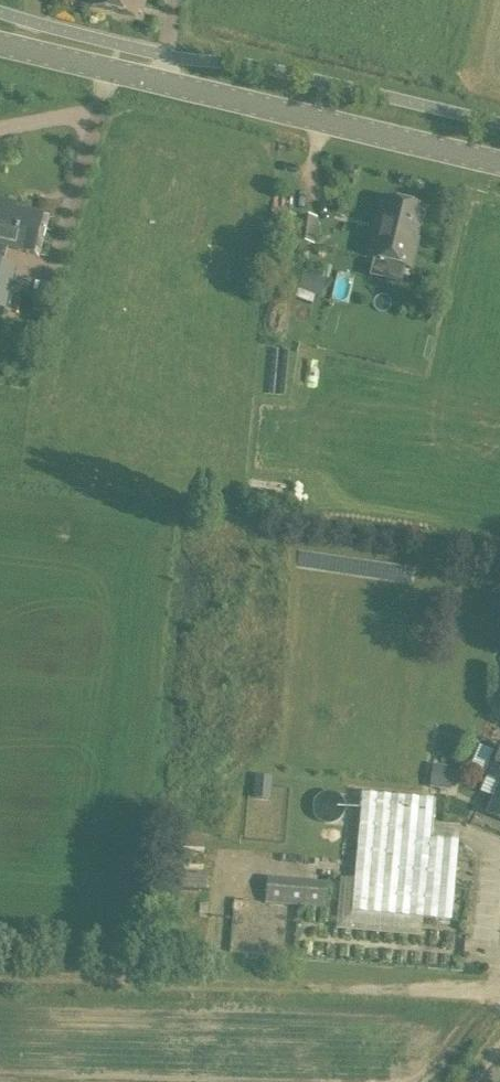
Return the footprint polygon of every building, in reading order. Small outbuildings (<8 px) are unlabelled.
[(141,0),(94,0),(92,8),(136,19),(141,0)] [(369,259),(408,269),(423,208),(384,198),(369,259)] [(5,310),(12,281),(16,266),(3,262),(7,247),(32,253),(41,217),(5,208),(6,204),(0,202),(0,309),(5,310)] [(314,244),(317,216),(298,214),(292,264),(305,265),(307,244),(314,244)] [(319,297),(325,280),(311,275),(305,292),(319,297)] [(498,745),(486,775),(499,781),(499,746),(498,745)] [(450,790),(452,767),(432,765),(430,788),(450,790)] [(487,813),(499,818),(499,784),(487,813)] [(451,921),(457,842),(429,839),(433,800),(362,795),(352,914),(451,921)] [(180,866),(178,887),(205,889),(207,869),(180,866)] [(325,909),(327,883),(267,878),(265,903),(325,909)]
